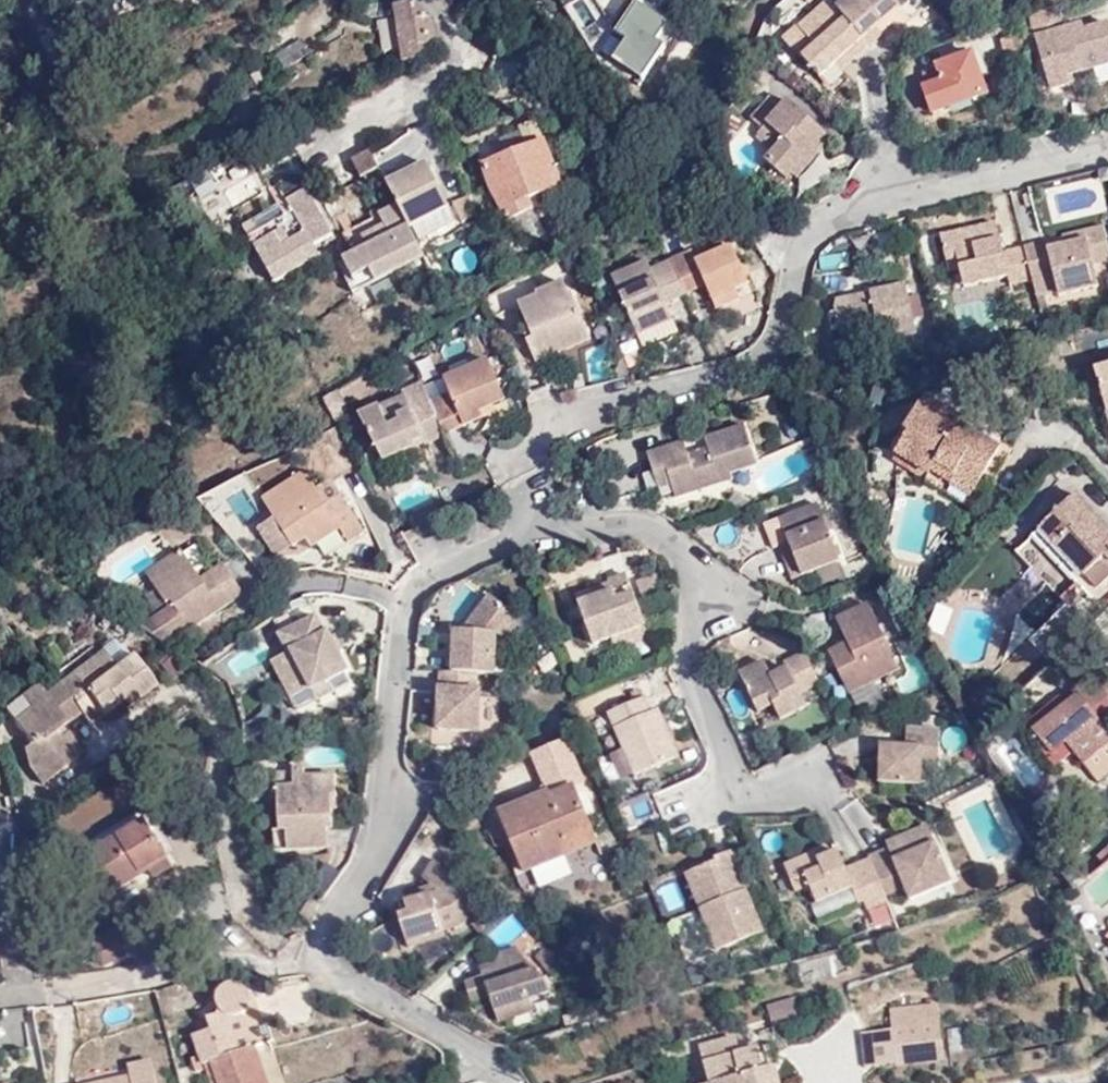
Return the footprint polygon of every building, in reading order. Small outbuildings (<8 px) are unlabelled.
[(574,31),(620,63),(624,57),(653,77),(683,34),(634,0),(596,0),(574,31)] [(787,38),(820,76),(835,64),(848,53),(853,59),(869,45),(838,10),(830,0),(787,38)] [(869,45),(894,24),(888,17),(901,5),(896,0),(849,0),(838,10),(869,45)] [(899,30),(913,19),(902,6),(901,5),(888,17),(894,24),(899,30)] [(430,19),(418,6),(398,10),(409,65),(430,61),(429,51),(437,48),(430,19)] [(1055,95),(1075,90),(1070,75),(1107,64),(1107,24),(1087,30),(1085,23),(1065,30),(1059,8),(1032,16),(1055,95)] [(395,56),(394,24),(380,25),(381,57),(395,56)] [(835,64),(841,70),(853,59),(848,53),(835,64)] [(990,100),(970,62),(934,77),(939,89),(922,98),(937,127),(990,100)] [(789,101),(783,107),(772,97),(752,119),(764,129),(760,133),(777,149),(767,161),(785,176),(796,163),(814,144),(822,151),(832,139),(789,101)] [(560,190),(532,120),(509,130),(518,149),(482,165),(504,221),(526,212),(524,203),(560,190)] [(822,151),(814,144),(796,163),(804,171),(822,151)] [(382,170),(375,153),(358,161),(366,177),(382,170)] [(371,251),(359,258),(374,286),(426,257),(413,230),(452,210),(432,166),(391,189),(398,206),(383,215),(388,227),(367,239),(371,251)] [(231,201),(255,193),(250,180),(226,189),(231,201)] [(290,201),(313,189),(308,180),(284,193),(290,201)] [(317,248),(338,238),(313,189),(290,201),(288,202),(295,216),(251,238),(276,286),(323,260),(317,248)] [(244,226),(251,238),(295,216),(288,202),(244,226)] [(212,219),(217,239),(240,233),(235,213),(212,219)] [(1029,284),(1021,254),(1003,258),(995,229),(967,236),(971,250),(942,256),(949,278),(959,275),(963,293),(1006,281),(1009,289),(1029,284)] [(971,250),(967,236),(966,233),(938,240),(942,256),(971,250)] [(1061,253),(1087,246),(1092,268),(1107,264),(1107,254),(1104,233),(1059,244),(1061,253)] [(343,249),(338,238),(317,248),(323,260),(343,249)] [(1045,248),(1021,254),(1029,284),(1052,278),(1058,300),(1097,289),(1092,268),(1087,246),(1061,253),(1047,256),(1045,248)] [(693,251),(671,259),(685,293),(705,285),(717,310),(747,298),(743,284),(751,281),(748,274),(743,260),(739,252),(701,267),(693,251)] [(760,254),(743,260),(748,274),(765,267),(760,254)] [(374,286),(359,258),(348,263),(364,291),(374,286)] [(685,293),(671,259),(651,267),(649,261),(609,277),(633,337),(673,321),(664,302),(685,293)] [(539,366),(594,340),(574,295),(571,296),(563,283),(534,295),(537,300),(519,307),(534,342),(528,344),(539,366)] [(871,303),(834,312),(844,352),(915,336),(905,291),(869,299),(871,303)] [(1031,294),(1036,313),(1049,310),(1046,292),(1031,294)] [(833,307),(834,312),(871,303),(869,299),(833,307)] [(483,356),(426,380),(450,434),(477,422),(471,407),(491,401),(496,413),(508,408),(483,356)] [(1097,368),(1105,403),(1107,403),(1107,366),(1097,368)] [(450,434),(426,380),(406,389),(406,398),(366,416),(383,454),(403,446),(406,453),(450,434)] [(966,481),(994,440),(964,419),(957,428),(912,397),(898,418),(903,419),(890,439),(920,465),(923,460),(943,474),(947,470),(966,481)] [(477,422),(496,413),(491,401),(471,407),(477,422)] [(665,472),(669,488),(672,499),(716,486),(714,478),(753,466),(743,429),(702,440),(706,453),(687,457),(683,444),(644,454),(650,475),(665,472)] [(654,491),(669,488),(665,472),(650,475),(654,491)] [(258,535),(250,523),(267,511),(243,475),(202,502),(235,551),(258,535)] [(351,545),(367,536),(337,488),(321,498),(308,479),(265,506),(295,554),(310,547),(313,552),(344,535),(351,545)] [(1102,562),(1107,556),(1107,534),(1068,493),(1026,534),(1072,580),(1078,588),(1086,581),(1079,573),(1095,557),(1102,562)] [(779,523),(789,550),(793,561),(784,563),(792,583),(840,566),(818,511),(779,523)] [(183,553),(189,561),(196,572),(207,565),(194,546),(183,553)] [(181,550),(147,575),(170,608),(140,629),(167,644),(243,592),(224,563),(201,579),(196,572),(189,561),(183,553),(181,550)] [(793,561),(789,550),(780,551),(784,563),(793,561)] [(1102,562),(1095,557),(1079,573),(1086,581),(1092,586),(1107,569),(1102,562)] [(1078,588),(1072,580),(1054,597),(1061,604),(1078,588)] [(616,605),(581,617),(595,654),(605,652),(610,662),(650,648),(629,583),(611,590),(616,605)] [(576,603),(581,617),(616,605),(611,590),(576,603)] [(1028,644),(1057,669),(1100,619),(1071,594),(1028,644)] [(494,638),(511,619),(488,602),(462,638),(462,645),(454,646),(453,677),(440,678),(439,734),(478,736),(479,697),(475,695),(476,679),(494,680),(494,638)] [(899,673),(867,609),(834,624),(847,649),(827,658),(846,697),(899,673)] [(311,687),(312,689),(329,680),(348,670),(329,633),(326,635),(316,617),(282,636),(291,654),(293,652),(311,687)] [(519,625),(511,619),(494,638),(504,646),(519,625)] [(462,645),(462,638),(454,637),(454,646),(462,645)] [(160,688),(147,670),(129,684),(119,668),(107,651),(50,695),(43,684),(22,699),(32,712),(18,724),(32,743),(26,751),(29,766),(46,786),(87,754),(71,733),(65,738),(60,731),(83,713),(94,726),(127,702),(133,707),(160,688)] [(273,663),(292,697),(311,687),(293,652),(291,654),(273,663)] [(129,684),(147,670),(137,656),(119,668),(129,684)] [(806,700),(825,691),(811,662),(790,670),(791,678),(776,684),(770,670),(744,682),(762,722),(778,716),(786,728),(813,714),(806,700)] [(1107,667),(1065,704),(1062,701),(1026,730),(1056,766),(1077,751),(1086,763),(1107,745),(1107,668),(1107,667)] [(312,689),(317,700),(334,691),(329,680),(312,689)] [(677,762),(658,716),(650,717),(644,703),(607,718),(634,781),(677,762)] [(923,735),(939,735),(939,719),(924,719),(923,735)] [(939,773),(939,735),(923,735),(906,734),(905,752),(881,752),(880,788),(921,788),(922,773),(939,773)] [(292,775),(292,777),(292,792),(277,792),(279,833),(279,837),(286,837),(287,856),(295,855),(329,853),(327,834),(331,834),(332,818),(331,801),(336,801),(335,780),(305,782),(304,774),(292,775)] [(292,792),(292,777),(274,778),(274,792),(277,792),(292,792)] [(595,847),(564,778),(491,810),(522,878),(595,847)] [(907,842),(890,849),(869,858),(870,860),(873,866),(875,872),(884,894),(885,895),(886,897),(907,888),(949,871),(931,827),(905,838),(907,842)] [(155,883),(173,871),(145,828),(82,870),(106,903),(148,876),(155,883)] [(279,837),(279,833),(273,834),(273,858),(287,856),(286,837),(279,837)] [(888,845),(890,849),(907,842),(905,838),(888,845)] [(818,853),(821,862),(830,858),(827,850),(818,853)] [(814,888),(820,904),(854,889),(860,904),(884,894),(875,872),(873,866),(870,860),(846,870),(840,854),(830,858),(821,862),(818,853),(788,866),(799,894),(814,888)] [(772,941),(756,902),(740,908),(735,895),(750,888),(739,859),(717,867),(719,876),(689,887),(705,923),(716,921),(730,956),(772,941)] [(907,888),(911,900),(953,883),(949,871),(907,888)] [(464,925),(479,911),(440,873),(426,888),(440,901),(438,906),(411,913),(412,926),(406,927),(415,961),(436,955),(434,948),(473,935),(464,925)] [(740,908),(756,902),(750,888),(735,895),(740,908)] [(488,919),(479,911),(464,925),(473,935),(488,919)] [(501,947),(527,925),(514,911),(489,933),(501,947)] [(325,918),(316,913),(306,928),(315,933),(325,918)] [(720,960),(730,956),(716,921),(705,923),(720,960)] [(105,977),(136,971),(130,943),(100,949),(105,977)] [(824,954),(800,960),(806,980),(830,974),(824,954)] [(521,962),(504,967),(500,979),(483,985),(481,991),(468,997),(475,1016),(490,1012),(497,1026),(506,1023),(512,1031),(543,1021),(539,1015),(552,1010),(553,1001),(521,962)] [(247,1017),(251,995),(232,986),(219,992),(214,1012),(202,1015),(201,1030),(186,1033),(189,1059),(200,1061),(207,1082),(253,1082),(244,1051),(237,1019),(247,1017)] [(798,996),(769,1006),(776,1026),(805,1018),(798,996)] [(939,1005),(892,1010),(894,1030),(941,1025),(939,1005)] [(255,1049),(247,1017),(237,1019),(244,1051),(255,1049)] [(941,1025),(894,1030),(898,1065),(946,1060),(941,1025)] [(898,1065),(894,1030),(875,1032),(879,1067),(898,1065)] [(740,1039),(736,1040),(740,1057),(745,1056),(740,1039)] [(740,1057),(736,1040),(705,1049),(713,1080),(714,1082),(781,1082),(777,1069),(772,1071),(767,1072),(766,1067),(762,1051),(745,1056),(740,1057)] [(113,1063),(88,1069),(90,1082),(118,1082),(113,1063)] [(7,1070),(0,1071),(0,1082),(9,1082),(7,1070)]
